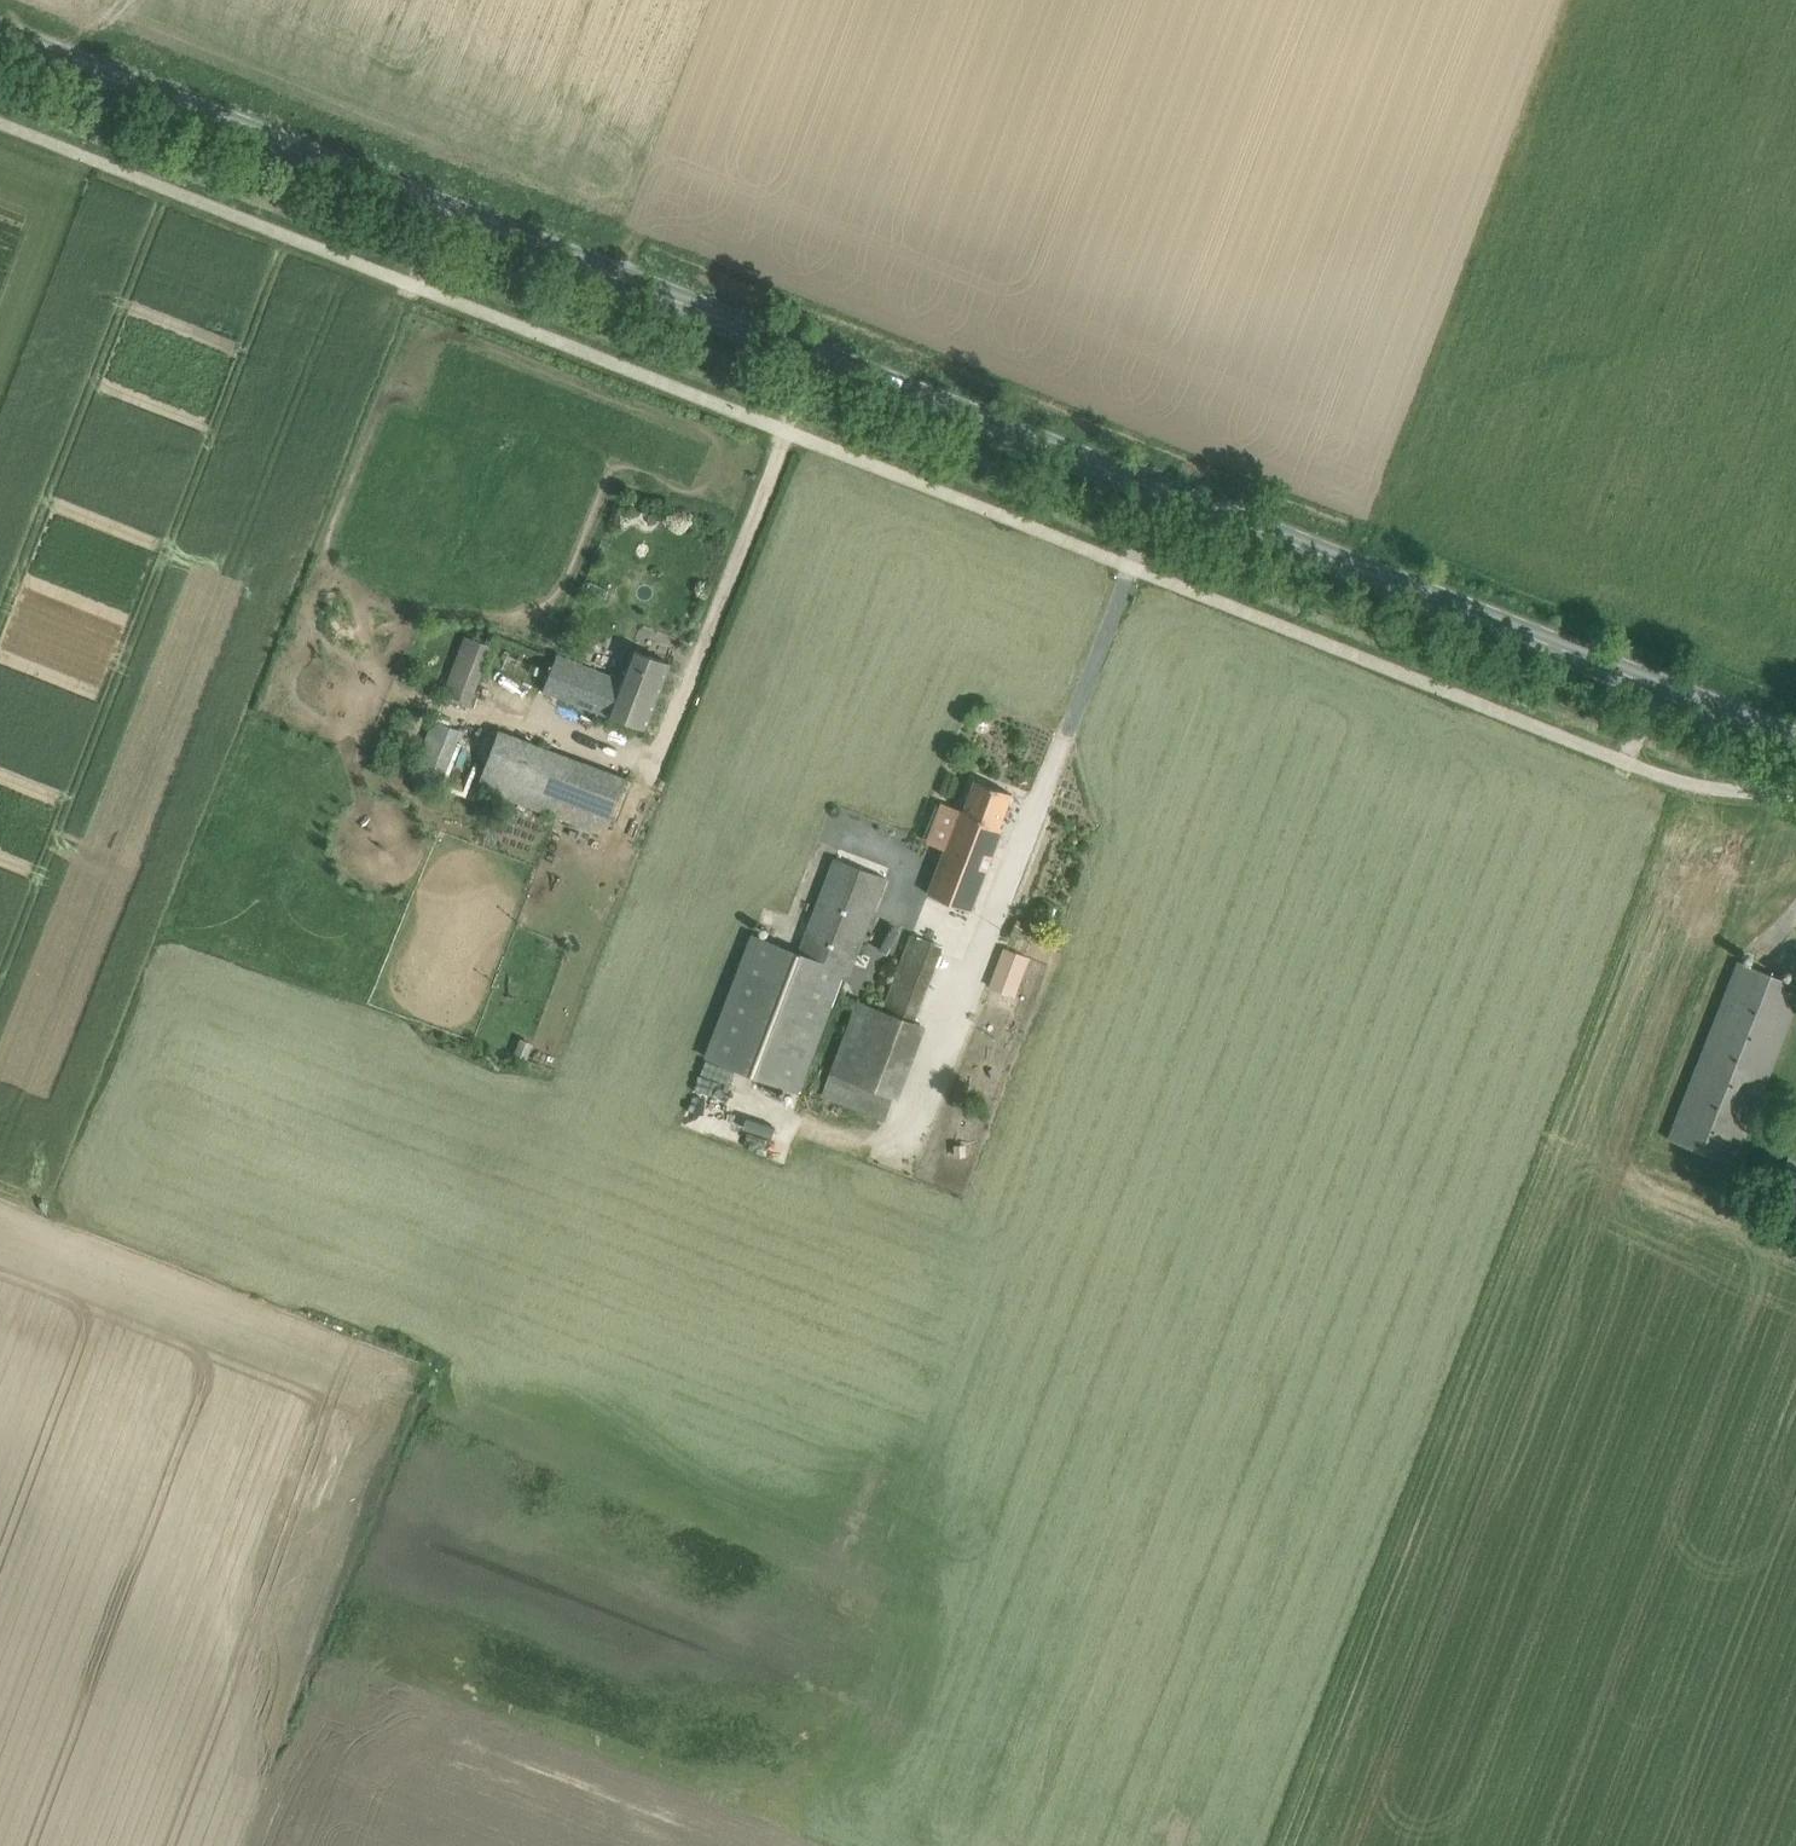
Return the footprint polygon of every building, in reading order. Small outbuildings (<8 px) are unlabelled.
[(472,702),(494,645),(467,634),(444,691),(472,702)] [(633,647),(621,679),(559,656),(546,690),(646,728),(671,662),(633,647)] [(431,715),(409,771),(443,784),(465,728),(431,715)] [(626,776),(501,728),(479,786),(604,834),(626,776)] [(976,778),(964,811),(960,809),(929,893),(973,910),(1003,825),(1001,825),(1013,793),(976,778)] [(755,935),(709,1057),(800,1092),(843,977),(849,979),(887,876),(837,857),(802,953),(755,935)] [(857,998),(821,1093),(886,1118),(894,1096),(900,1098),(927,1025),(916,1021),(945,945),(913,933),(884,1009),(857,998)] [(1031,957),(1004,947),(989,985),(1016,996),(1031,957)] [(1670,1137),(1735,1163),(1795,1007),(1795,982),(1739,960),(1670,1137)] [(765,1117),(719,1102),(730,1069),(701,1060),(681,1122),(756,1145),(765,1117)]
